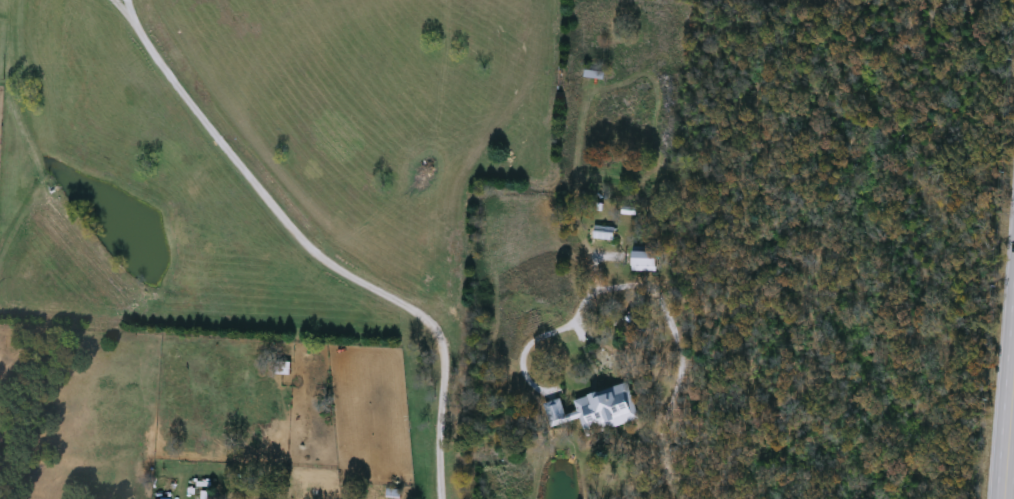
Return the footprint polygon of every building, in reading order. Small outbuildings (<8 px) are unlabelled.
[(585,75),(586,68),(607,70),(606,77),(585,75)] [(656,273),(632,273),(633,247),(657,247),(656,273)] [(574,401),(629,385),(640,422),(586,437),(581,420),(551,429),(544,405),(562,400),(566,416),(577,413),(574,401)]
